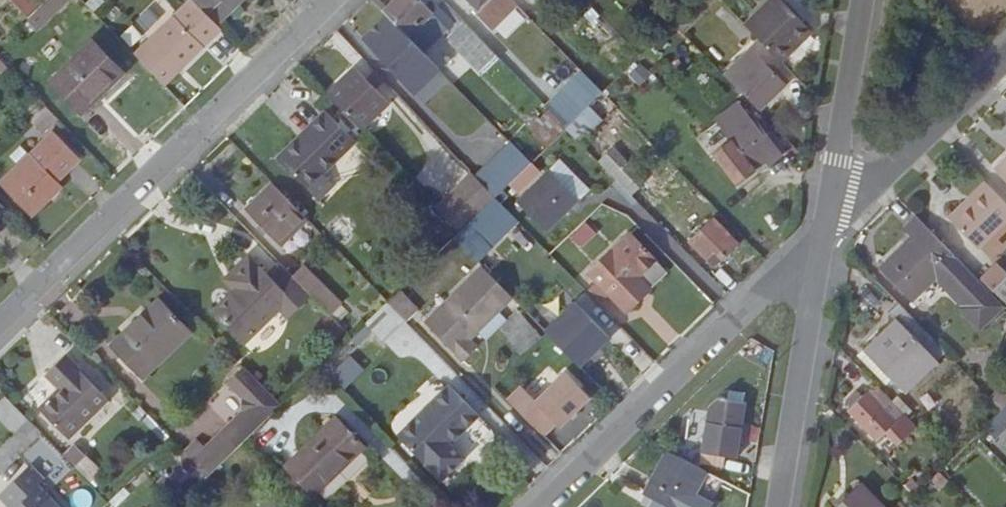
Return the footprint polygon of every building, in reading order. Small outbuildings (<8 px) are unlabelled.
[(47,0),(22,0),(34,12),(47,0)] [(97,6),(91,0),(75,0),(89,14),(97,6)] [(171,83),(227,27),(222,21),(202,0),(194,0),(141,51),(171,83)] [(222,21),(243,0),(202,0),(222,21)] [(419,44),(428,53),(450,32),(445,27),(448,25),(424,0),(403,0),(388,13),(391,16),(392,17),(419,44)] [(523,6),(517,0),(477,0),(483,6),(478,11),(498,30),(523,6)] [(753,26),(788,62),(821,31),(795,5),(800,0),(782,0),(753,26)] [(419,92),(444,69),(428,53),(419,44),(392,17),(391,16),(367,39),(419,92)] [(488,76),(505,60),(468,21),(451,37),(488,76)] [(85,107),(127,68),(96,37),(56,75),(85,107)] [(793,87),(760,53),(731,79),(764,114),(793,87)] [(627,75),(640,85),(651,71),(638,61),(627,75)] [(390,106),(356,70),(330,95),(363,130),(390,106)] [(554,110),(572,129),(608,94),(602,87),(587,72),(550,107),(554,110)] [(7,179),(24,197),(77,146),(60,129),(69,121),(49,100),(33,116),(51,136),(7,179)] [(319,100),(271,148),(294,171),(311,155),(342,124),(319,100)] [(719,154),(743,183),(770,162),(767,158),(779,148),(769,136),(773,133),(759,116),(753,121),(740,105),(720,121),(736,141),(719,154)] [(555,145),(572,129),(554,110),(544,120),(542,119),(535,125),(555,145)] [(480,177),(500,198),(536,164),(517,143),(480,177)] [(62,177),(85,156),(77,146),(24,197),(37,211),(66,182),(62,177)] [(767,158),(770,162),(773,166),(785,156),(779,148),(767,158)] [(647,176),(622,150),(606,164),(632,191),(647,176)] [(300,177),(317,161),(311,155),(294,171),(300,177)] [(522,203),(552,233),(584,201),(555,171),(522,203)] [(441,210),(464,233),(500,198),(480,177),(478,175),(441,210)] [(284,246),(312,219),(274,181),(248,207),(284,246)] [(1005,229),(1005,197),(993,183),(957,219),(984,248),(1005,229)] [(0,193),(0,218),(1,219),(13,207),(0,193)] [(1005,313),(1005,302),(924,218),(912,230),(920,239),(887,270),(916,301),(942,276),(971,307),(968,310),(987,329),(1005,313)] [(582,246),(597,234),(587,221),(571,233),(582,246)] [(728,259),(742,246),(719,221),(696,243),(711,260),(721,251),(728,259)] [(610,286),(633,264),(658,289),(674,274),(636,233),(596,272),(610,286)] [(544,265),(553,257),(542,246),(533,254),(540,261),(544,265)] [(719,268),(728,259),(721,251),(711,260),(719,268)] [(316,294),(284,262),(272,274),(253,255),(235,272),(246,283),(239,290),(217,311),(249,344),(284,308),(295,298),(304,306),(316,294)] [(529,286),(544,301),(556,290),(562,296),(577,282),(553,257),(544,265),(540,261),(525,276),(532,282),(529,286)] [(347,304),(308,264),(297,275),(336,314),(347,304)] [(658,289),(633,264),(610,286),(634,312),(658,289)] [(474,338),(517,298),(487,267),(429,323),(467,362),(483,347),(474,338)] [(1000,292),(1005,286),(1005,268),(1005,267),(990,281),(1000,292)] [(246,283),(235,272),(228,280),(239,290),(246,283)] [(412,322),(424,310),(405,290),(392,302),(410,320),(412,322)] [(146,377),(194,332),(162,298),(114,343),(146,377)] [(293,317),(304,306),(295,298),(284,308),(293,317)] [(410,320),(392,302),(370,322),(388,341),(410,320)] [(550,331),(583,365),(612,337),(579,303),(550,331)] [(937,352),(945,344),(908,306),(899,315),(906,321),(874,352),(914,394),(947,363),(937,352)] [(521,312),(503,330),(512,341),(531,322),(521,312)] [(337,339),(349,327),(335,314),(324,325),(337,339)] [(526,354),(545,336),(531,322),(512,341),(526,354)] [(69,435),(111,395),(69,352),(50,370),(64,384),(41,406),(69,435)] [(211,475),(248,440),(284,405),(249,369),(232,384),(248,401),(248,411),(210,448),(201,440),(189,451),(204,467),(211,475)] [(557,419),(561,423),(590,393),(569,372),(540,401),(526,386),(512,400),(544,432),(557,419)] [(874,392),(897,415),(904,408),(881,385),(874,392)] [(429,467),(482,417),(453,386),(401,436),(429,467)] [(729,397),(747,401),(749,391),(731,387),(729,397)] [(45,429),(10,392),(0,402),(0,410),(19,430),(0,449),(0,467),(3,471),(45,429)] [(905,443),(922,426),(904,408),(897,415),(874,392),(856,408),(885,439),(894,431),(905,443)] [(740,455),(747,401),(722,396),(714,405),(707,450),(740,455)] [(991,447),(1005,433),(1005,413),(981,437),(991,447)] [(315,492),(367,444),(340,415),(288,464),(315,492)] [(96,461),(77,441),(66,451),(85,471),(96,461)] [(714,470),(677,449),(653,494),(677,506),(694,506),(714,470)] [(35,461),(5,489),(19,503),(43,481),(49,475),(35,461)] [(200,486),(211,475),(204,467),(193,478),(200,486)] [(917,475),(909,483),(921,495),(929,487),(917,475)] [(868,480),(839,506),(894,506),(868,480)] [(43,481),(19,503),(15,506),(66,506),(43,481)]
